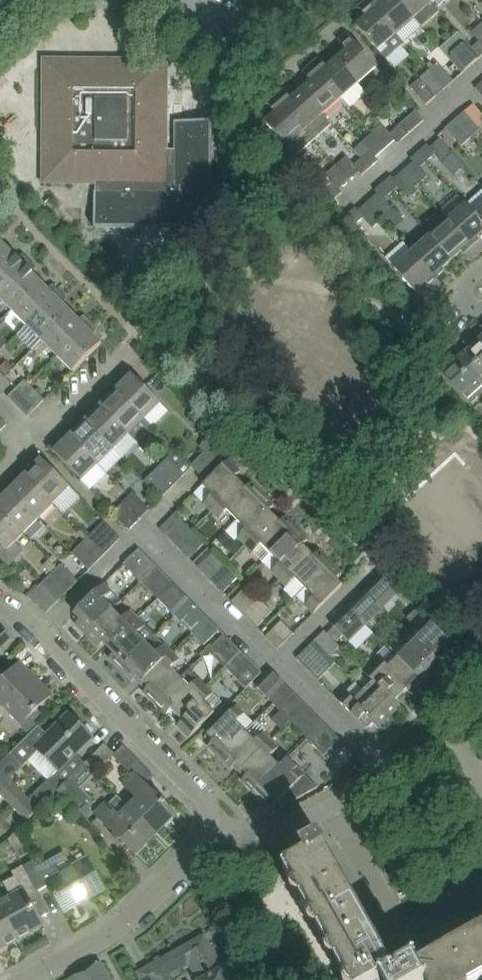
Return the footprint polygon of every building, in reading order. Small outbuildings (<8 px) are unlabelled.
[(366,0),(358,7),(367,17),(356,26),(386,60),(403,44),(396,35),(366,0)] [(366,0),(396,35),(414,19),(397,0),(386,0),(382,3),(379,0),(366,0)] [(429,0),(397,0),(414,19),(422,28),(439,12),(432,3),(429,0)] [(337,59),(359,83),(377,67),(347,33),(339,41),(347,50),(337,59)] [(480,58),(471,49),(465,41),(447,57),(462,74),(480,58)] [(471,49),(480,58),(481,56),(481,44),(480,41),(471,49)] [(46,183),(46,185),(96,185),(168,186),(168,150),(169,72),(167,72),(167,61),(162,61),(162,59),(120,59),(95,60),(95,58),(46,58),(46,60),(44,60),(44,74),(42,74),(42,129),(44,129),(44,138),(53,138),(53,145),(50,145),(50,153),(43,153),(43,155),(42,155),(42,170),(43,170),(43,183),(46,183)] [(318,58),(310,65),(340,99),(359,83),(337,59),(327,68),(318,58)] [(438,63),(428,72),(444,90),(454,81),(438,63)] [(332,126),(323,115),(340,99),(310,65),(303,72),(311,82),(301,91),(332,126)] [(428,72),(410,87),(426,106),(444,90),(428,72)] [(274,97),(313,141),(332,126),(301,91),(291,100),(283,90),(274,97)] [(274,97),(267,104),(275,114),(265,123),(296,157),(314,142),(304,131),(274,97)] [(415,111),(397,128),(405,137),(424,121),(415,111)] [(464,112),(455,120),(471,138),(480,130),(464,112)] [(461,147),(471,138),(455,120),(445,129),(461,147)] [(176,150),(168,150),(168,186),(96,185),(95,192),(94,192),(94,229),(96,229),(96,227),(117,227),(117,229),(141,229),(141,227),(163,228),(163,229),(187,230),(187,228),(210,228),(210,186),(212,186),(212,154),(210,154),(210,124),(212,124),(212,122),(174,122),(174,123),(176,123),(176,150)] [(398,144),(405,137),(397,128),(390,134),(382,125),(372,134),(385,149),(395,141),(398,144)] [(370,152),(361,159),(370,169),(378,161),(375,158),(385,149),(372,134),(362,143),(370,152)] [(436,154),(427,145),(419,152),(427,162),(436,154)] [(413,162),(404,171),(417,186),(427,178),(419,169),(427,162),(419,152),(411,159),(413,162)] [(362,176),(370,169),(361,159),(353,166),(362,176)] [(408,195),(417,186),(404,171),(394,179),(391,176),(383,184),(391,194),(400,186),(408,195)] [(325,191),(334,201),(342,193),(334,183),(325,191)] [(377,194),(367,203),(381,218),(391,209),(383,201),(391,194),(383,184),(375,191),(377,194)] [(467,205),(466,204),(465,205),(481,224),(481,191),(467,205)] [(372,227),(381,218),(367,203),(358,211),(356,208),(347,215),(356,225),(364,218),(372,227)] [(481,234),(481,224),(465,205),(447,221),(477,255),(481,251),(481,244),(477,238),(481,234)] [(447,221),(430,237),(451,261),(461,252),(470,262),(477,255),(447,221)] [(9,251),(0,242),(4,235),(0,231),(0,260),(9,251)] [(103,231),(103,255),(130,256),(130,232),(103,231)] [(430,237),(412,253),(442,286),(450,279),(441,269),(451,261),(430,237)] [(0,260),(0,291),(30,261),(24,255),(17,259),(9,251),(0,260)] [(434,293),(442,286),(412,253),(394,268),(415,293),(426,283),(434,293)] [(30,261),(0,291),(0,299),(12,310),(40,282),(32,274),(36,267),(30,261)] [(126,266),(119,274),(130,285),(137,277),(126,266)] [(150,277),(157,284),(168,273),(160,266),(150,277)] [(26,325),(60,292),(54,286),(47,290),(40,282),(12,310),(26,325)] [(66,298),(60,292),(26,325),(41,341),(70,312),(63,305),(66,298)] [(41,341),(57,356),(91,322),(85,316),(78,320),(70,312),(41,341)] [(91,322),(57,356),(73,372),(101,344),(93,335),(97,329),(91,322)] [(459,357),(481,382),(481,347),(477,341),(459,357)] [(441,373),(469,406),(481,394),(481,382),(459,357),(441,373)] [(0,367),(0,371),(5,376),(13,368),(6,361),(0,367)] [(116,391),(144,420),(160,404),(132,375),(122,385),(115,381),(109,387),(114,393),(116,391)] [(25,381),(16,389),(36,409),(45,400),(25,381)] [(28,417),(36,409),(16,389),(8,398),(28,417)] [(93,403),(98,408),(100,407),(129,435),(144,420),(116,391),(114,393),(107,400),(100,396),(93,403)] [(78,418),(83,424),(85,422),(113,450),(129,435),(100,407),(98,408),(91,415),(85,411),(78,418)] [(63,433),(68,439),(70,437),(98,465),(113,450),(85,422),(83,424),(76,431),(69,427),(63,433)] [(191,467),(192,468),(199,475),(230,445),(221,436),(191,467)] [(70,437),(68,439),(61,446),(54,442),(47,448),(54,455),(55,453),(82,481),(91,490),(107,474),(98,465),(70,437)] [(160,466),(177,483),(192,468),(191,467),(175,451),(160,466)] [(25,476),(54,504),(70,488),(41,460),(31,470),(24,466),(18,472),(23,478),(25,476)] [(204,504),(211,511),(240,483),(235,477),(240,472),(228,460),(203,486),(212,495),(204,504)] [(177,483),(160,466),(145,482),(161,498),(177,483)] [(3,487),(8,492),(9,492),(38,520),(54,504),(25,476),(23,478),(16,485),(9,481),(3,487)] [(246,488),(240,483),(211,511),(220,519),(228,511),(237,520),(263,495),(251,483),(246,488)] [(23,535),(38,520),(9,492),(8,492),(1,500),(0,499),(0,512),(23,535)] [(132,494),(122,504),(139,521),(149,511),(132,494)] [(237,520),(226,531),(235,540),(238,538),(246,546),(275,517),(269,511),(274,506),(263,495),(237,520)] [(139,521),(122,504),(112,514),(129,531),(139,521)] [(3,546),(0,549),(0,557),(10,567),(25,552),(15,542),(23,535),(0,512),(0,543),(3,546)] [(275,517),(246,546),(253,553),(262,545),(271,554),(297,529),(285,517),(280,522),(275,517)] [(176,547),(192,531),(180,519),(164,534),(176,547)] [(88,538),(105,555),(121,539),(104,522),(88,538)] [(297,529),(271,554),(262,563),(272,572),(279,580),(308,551),(303,545),(308,540),(297,529)] [(192,531),(176,547),(189,559),(204,544),(192,531)] [(105,555),(88,538),(72,554),(89,570),(105,555)] [(139,549),(123,565),(136,577),(139,583),(140,584),(141,583),(142,583),(157,567),(152,562),(139,549)] [(314,556),(308,551),(279,580),(287,587),(283,591),(293,600),(305,588),(330,563),(319,551),(314,556)] [(213,553),(198,568),(211,581),(226,566),(213,553)] [(342,574),(330,563),(305,588),(314,598),(306,606),(314,614),(343,585),(337,579),(342,574)] [(70,574),(61,565),(41,585),(50,593),(70,574)] [(238,578),(226,566),(211,581),(223,593),(238,578)] [(173,584),(157,567),(142,583),(158,599),(173,584)] [(78,582),(70,574),(50,593),(58,602),(78,582)] [(382,608),(400,591),(383,574),(365,591),(382,608)] [(87,636),(113,610),(112,609),(120,601),(104,584),(75,613),(81,619),(76,624),(87,636)] [(173,584),(158,599),(170,611),(186,596),(173,584)] [(247,587),(232,602),(244,615),(259,600),(247,587)] [(383,609),(382,608),(365,591),(348,608),(366,626),(383,609)] [(122,617),(131,607),(122,599),(113,609),(122,617)] [(259,600),(244,615),(256,627),(272,612),(259,600)] [(179,620),(192,633),(207,618),(195,605),(181,619),(179,620)] [(331,625),(334,627),(334,628),(343,637),(349,643),(366,626),(348,608),(331,625)] [(122,620),(113,610),(87,636),(99,647),(104,642),(109,648),(138,619),(131,611),(122,620)] [(220,630),(207,618),(192,633),(204,645),(220,630)] [(109,648),(115,653),(109,658),(121,670),(147,644),(155,636),(146,627),(138,619),(109,648)] [(435,662),(441,656),(446,661),(458,649),(428,619),(418,629),(414,625),(407,633),(435,662)] [(281,621),(266,637),(278,649),(294,634),(281,621)] [(0,628),(0,651),(11,639),(0,628)] [(324,632),(314,642),(325,653),(330,657),(340,647),(336,643),(343,637),(334,628),(327,634),(324,632)] [(408,649),(398,658),(424,684),(435,672),(430,667),(435,662),(407,633),(399,640),(408,649)] [(209,650),(213,655),(226,667),(241,652),(224,635),(209,650)] [(297,659),(308,670),(325,653),(314,642),(297,659)] [(147,644),(121,670),(132,681),(138,676),(143,682),(172,653),(165,645),(157,654),(147,644)] [(258,669),(241,652),(226,667),(243,684),(246,687),(261,671),(258,669)] [(381,659),(373,667),(402,695),(407,690),(412,695),(424,684),(398,658),(392,652),(383,661),(381,659)] [(180,660),(172,653),(143,682),(148,687),(143,692),(155,704),(181,678),(172,669),(180,660)] [(0,685),(0,709),(3,705),(23,725),(31,733),(39,726),(30,718),(51,696),(50,695),(47,698),(28,678),(31,676),(20,665),(0,685)] [(374,682),(364,692),(390,717),(401,706),(396,701),(402,695),(373,667),(366,674),(374,682)] [(171,710),(177,716),(206,687),(199,679),(189,670),(181,678),(155,704),(166,715),(171,710)] [(272,671),(256,687),(269,699),(284,684),(272,671)] [(189,738),(215,713),(205,703),(214,694),(206,687),(177,716),(182,721),(177,726),(189,738)] [(390,717),(364,692),(355,701),(346,693),(338,701),(367,730),(373,724),(378,729),(390,717)] [(278,709),(291,722),(306,706),(294,693),(278,709)] [(208,746),(220,758),(245,732),(236,723),(244,714),(236,706),(207,735),(213,741),(208,746)] [(306,706),(291,722),(303,734),(307,738),(322,722),(306,706)] [(50,780),(59,789),(85,764),(76,755),(85,746),(83,744),(91,736),(68,713),(47,735),(39,726),(31,733),(9,756),(22,768),(39,752),(59,772),(50,780)] [(245,732),(220,758),(231,769),(236,764),(242,770),(271,741),(263,734),(266,731),(257,721),(245,732)] [(322,722),(307,738),(325,756),(340,740),(322,722)] [(242,770),(247,775),(242,780),(254,792),(279,766),(271,757),(278,749),(271,741),(242,770)] [(85,764),(97,776),(95,774),(115,754),(105,744),(85,764)] [(0,765),(0,771),(10,780),(22,768),(9,756),(0,765)] [(279,766),(254,792),(271,809),(277,803),(284,796),(291,803),(318,788),(297,767),(287,758),(279,766)] [(13,783),(10,780),(0,771),(0,796),(13,783)] [(124,786),(133,795),(124,804),(155,836),(175,815),(166,806),(167,805),(164,802),(163,803),(135,775),(124,786)] [(59,789),(56,791),(76,812),(89,800),(81,792),(69,779),(59,789)] [(25,796),(12,808),(26,822),(39,809),(30,800),(25,796)] [(106,826),(122,841),(136,855),(155,836),(124,804),(117,797),(108,806),(105,804),(95,814),(105,824),(106,826)] [(286,868),(349,979),(477,979),(481,977),(481,927),(417,964),(415,960),(414,960),(414,947),(396,946),(396,960),(395,960),(395,962),(391,965),(325,848),(326,847),(321,838),(304,848),(308,856),(286,868)] [(64,913),(100,893),(105,890),(86,857),(72,865),(64,852),(39,867),(35,860),(23,867),(38,892),(49,886),(64,913)] [(18,940),(43,926),(29,902),(40,896),(38,892),(23,867),(23,866),(13,872),(15,876),(3,883),(11,897),(0,903),(0,907),(18,940)] [(18,940),(0,907),(0,950),(18,940)] [(198,979),(230,979),(204,935),(137,973),(141,979),(162,979),(189,964),(198,979)] [(77,979),(110,979),(100,962),(75,976),(77,979)]
